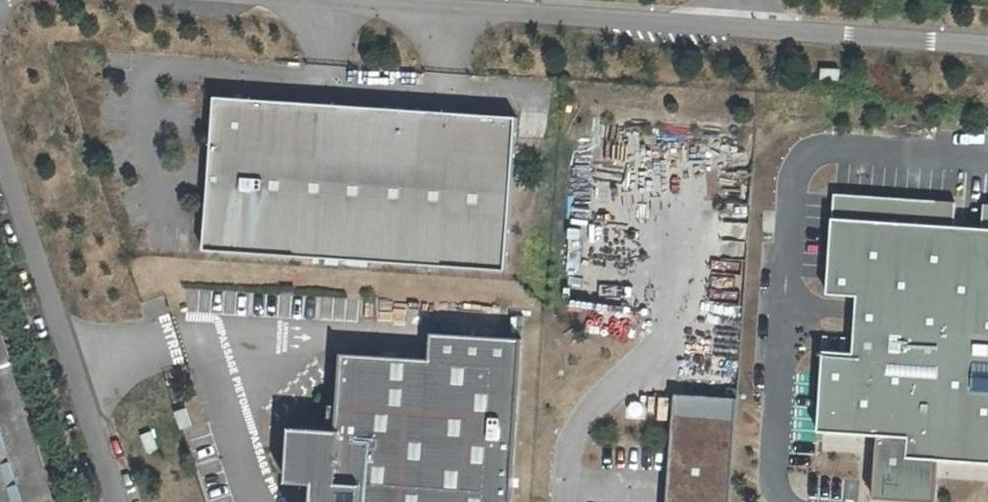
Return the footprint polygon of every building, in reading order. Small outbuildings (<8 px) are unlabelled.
[(307,103),(214,97),(203,250),(506,271),(516,117),(363,107),(363,119),(306,116),(307,103)] [(363,107),(307,103),(306,116),(363,119),(363,107)] [(834,195),(827,295),(857,297),(853,353),(823,351),(818,433),(878,437),(874,499),(918,501),(936,501),(939,463),(987,467),(987,205),(984,205),(982,230),(954,228),(956,203),(834,195)] [(585,333),(632,336),(634,310),(586,307),(585,333)] [(431,332),(430,358),(341,353),(336,429),(301,427),(297,482),(313,483),(312,501),(512,501),(522,338),(431,332)] [(0,501),(41,501),(48,500),(0,353),(0,501)] [(738,400),(678,396),(677,416),(736,419),(738,400)] [(677,416),(671,501),(731,501),(736,419),(677,416)]
